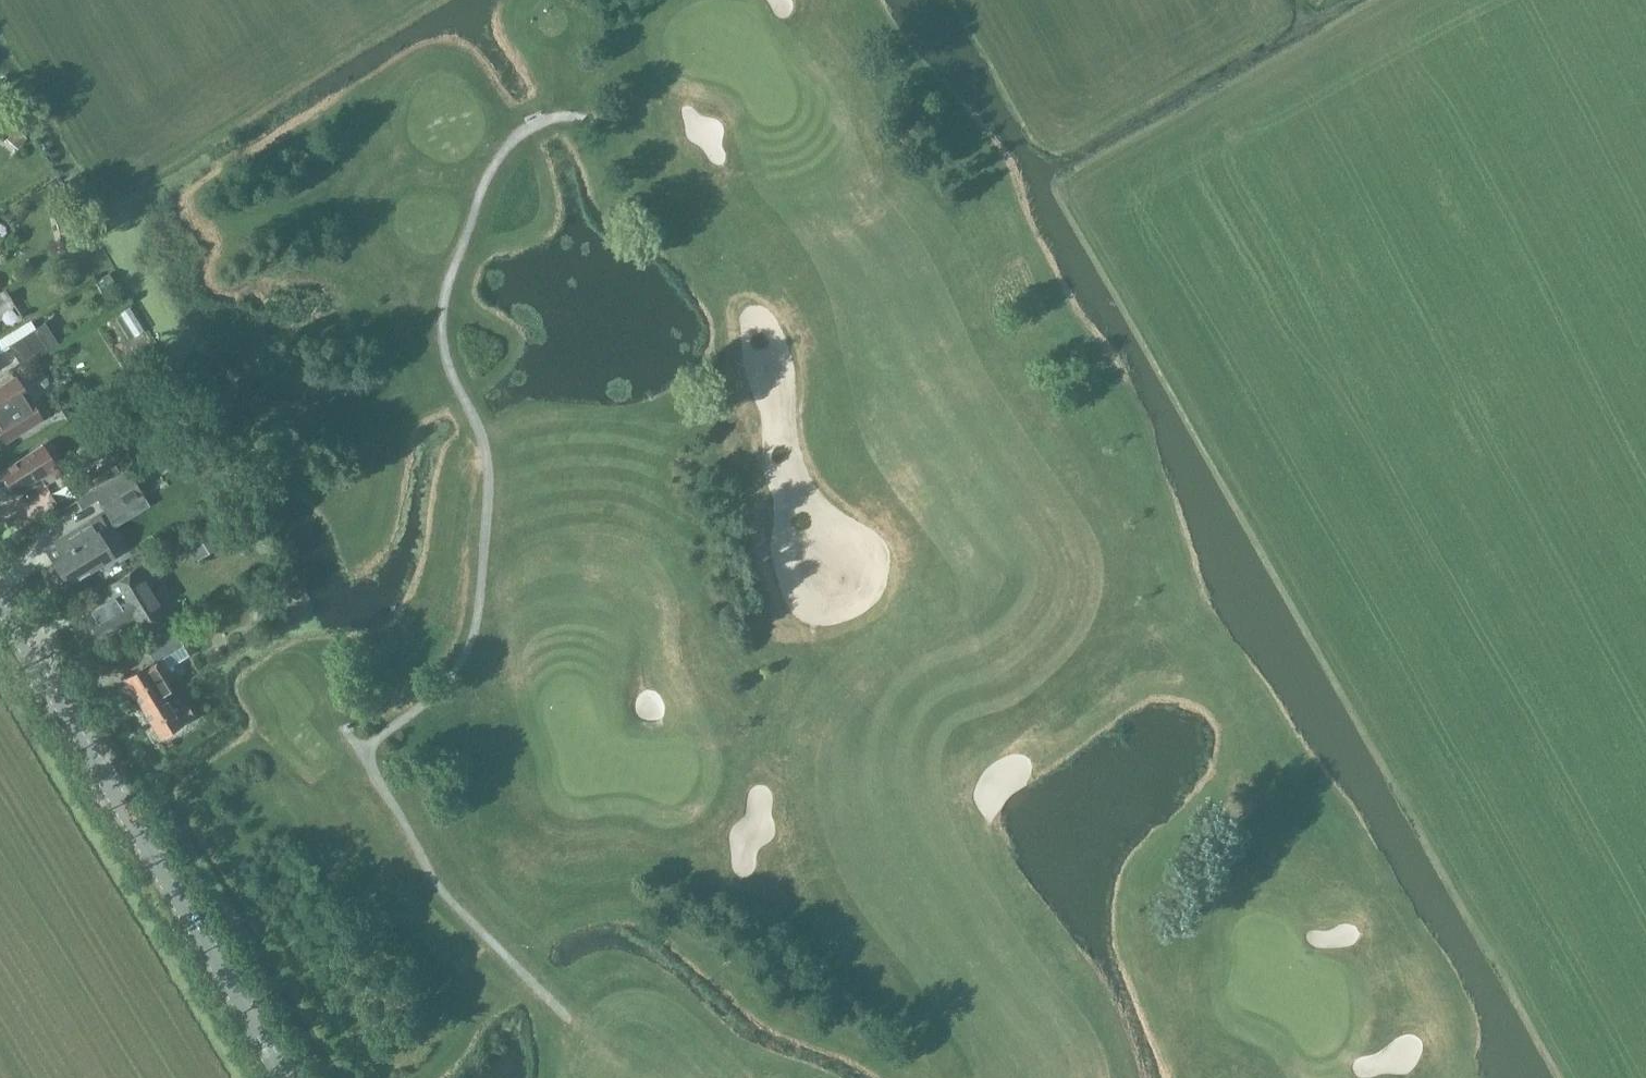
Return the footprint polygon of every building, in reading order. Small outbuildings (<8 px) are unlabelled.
[(16,147),(25,132),(13,125),(4,140),(16,147)] [(13,306),(4,290),(0,292),(0,314),(13,306)] [(9,345),(21,365),(58,343),(46,323),(9,345)] [(8,442),(45,419),(18,375),(0,387),(0,430),(8,442)] [(5,482),(4,489),(11,491),(13,495),(41,478),(45,486),(62,475),(43,445),(0,472),(0,473),(5,482)] [(90,473),(97,486),(120,472),(112,460),(90,473)] [(112,521),(147,500),(128,470),(94,491),(112,521)] [(111,530),(101,515),(45,549),(67,586),(113,558),(100,537),(111,530)] [(198,560),(221,546),(207,523),(184,537),(198,560)] [(118,597),(85,617),(100,642),(115,633),(116,634),(122,630),(122,629),(137,619),(145,632),(165,620),(164,617),(168,615),(157,597),(139,568),(111,585),(118,597)] [(145,647),(154,661),(145,667),(144,666),(124,678),(142,708),(163,696),(171,691),(161,673),(166,670),(159,658),(182,645),(173,631),(145,647)] [(163,696),(142,708),(159,738),(180,725),(180,724),(193,716),(186,705),(173,713),(163,696)]
